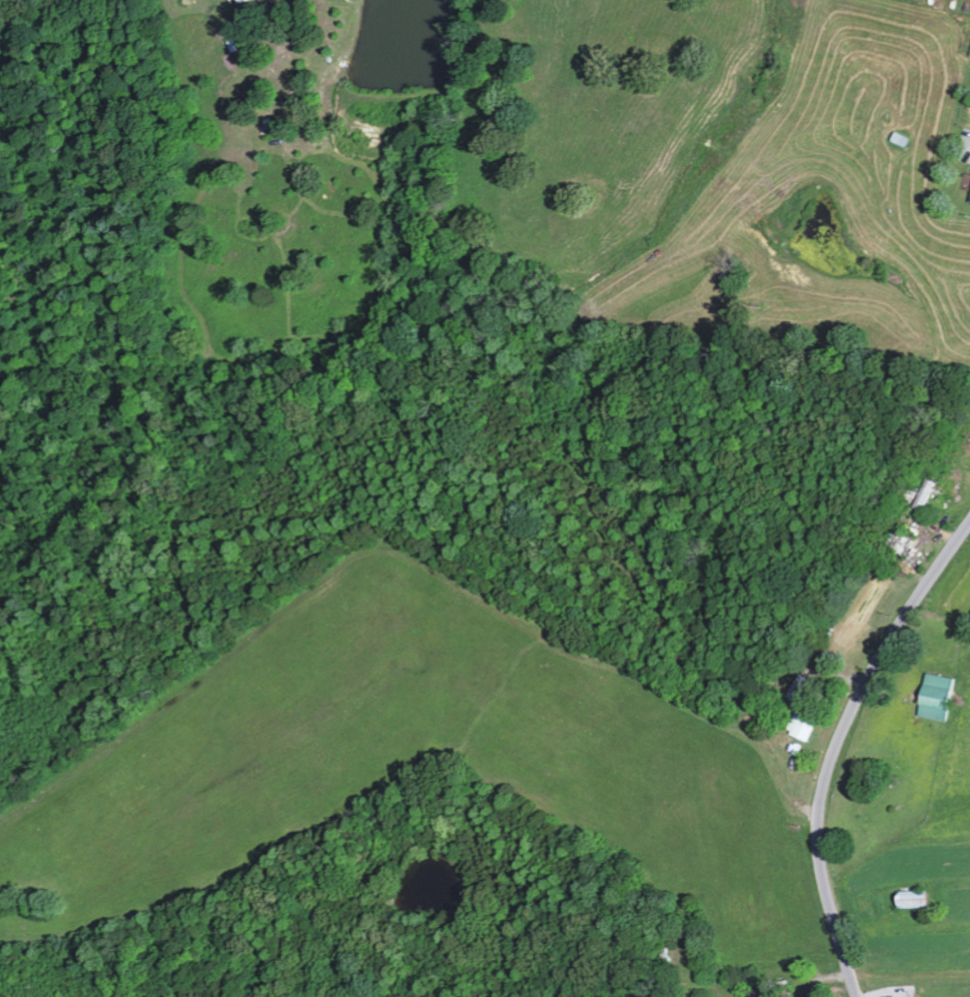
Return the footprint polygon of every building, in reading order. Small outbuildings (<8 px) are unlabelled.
[(953,679),(925,674),(916,716),(944,722),(953,679)] [(785,697),(796,704),(811,682),(799,675),(785,697)] [(783,731),(808,741),(819,714),(794,704),(783,731)]
